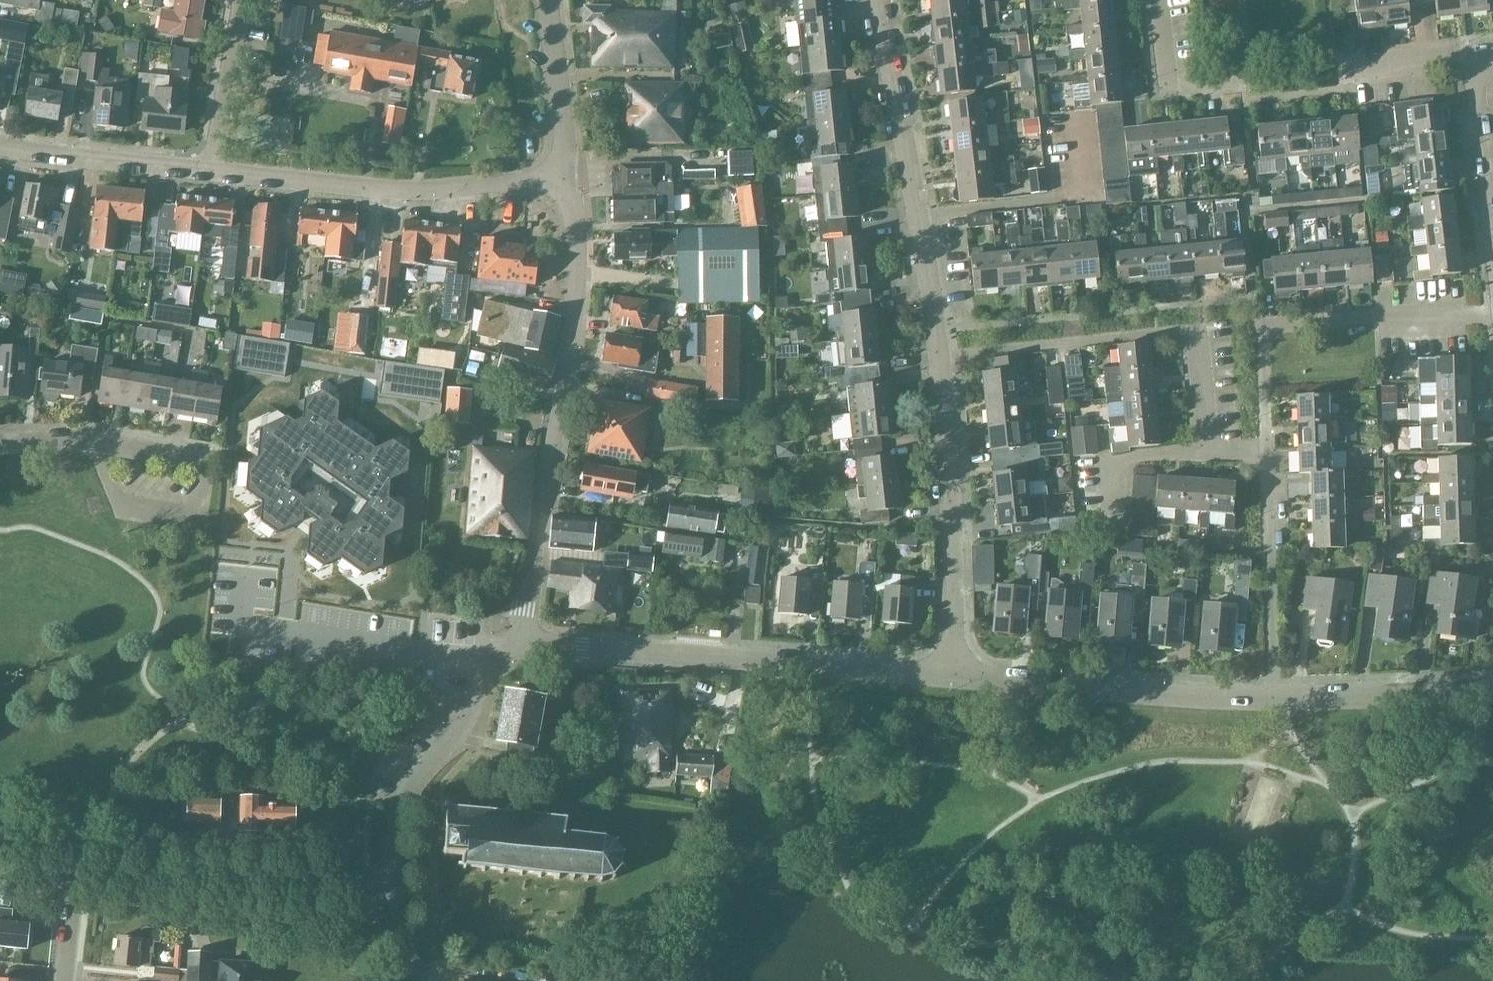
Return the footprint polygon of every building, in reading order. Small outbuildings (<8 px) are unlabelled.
[(37,1),(37,0),(0,0),(0,4),(35,10),(33,19),(58,24),(61,10),(53,9),(54,4),(37,1)] [(143,6),(160,9),(162,0),(144,0),(143,6)] [(173,12),(160,10),(156,31),(199,39),(203,21),(198,21),(202,0),(175,0),(173,12)] [(823,10),(821,0),(798,0),(794,0),(795,13),(823,10)] [(932,21),(965,17),(963,0),(929,0),(932,21)] [(978,15),(990,14),(989,0),(976,0),(978,15)] [(1029,11),(1040,10),(1039,0),(1028,0),(1029,11)] [(1080,8),(1079,5),(1109,2),(1109,0),(1062,0),(1062,2),(1054,3),(1055,9),(1063,7),(1063,11),(1080,8)] [(1379,0),(1338,0),(1340,14),(1355,12),(1358,30),(1383,27),(1379,0)] [(1420,3),(1419,4),(1419,0),(1379,0),(1383,27),(1408,23),(1406,7),(1421,5),(1420,3)] [(1460,0),(1419,0),(1419,4),(1420,3),(1434,1),(1436,18),(1462,14),(1460,0)] [(1462,14),(1487,11),(1486,0),(1460,0),(1462,14)] [(729,4),(732,17),(747,14),(744,1),(729,4)] [(1112,27),(1109,2),(1079,5),(1080,8),(1081,24),(1065,25),(1066,35),(1083,33),(1082,30),(1112,27)] [(616,68),(617,31),(625,31),(626,12),(609,12),(609,7),(582,6),(582,23),(591,23),(590,68),(616,68)] [(1026,17),(1025,8),(1015,10),(1016,18),(1026,17)] [(286,10),(281,40),(300,44),(304,25),(311,27),(314,15),(286,10)] [(797,36),(799,49),(838,45),(835,19),(824,21),(823,10),(795,13),(796,23),(797,36)] [(676,14),(626,12),(625,31),(617,31),(616,68),(671,70),(672,55),(675,55),(676,14)] [(992,27),(990,14),(978,15),(979,28),(992,27)] [(114,28),(105,16),(97,21),(105,34),(114,28)] [(935,45),(968,41),(965,17),(932,21),(933,32),(930,34),(931,43),(935,44),(935,45)] [(24,45),(25,37),(27,25),(0,20),(0,40),(24,45)] [(753,50),(747,22),(732,26),(738,53),(753,50)] [(43,28),(27,25),(25,37),(41,40),(43,28)] [(1115,52),(1112,27),(1082,30),(1083,33),(1084,48),(1068,50),(1069,60),(1085,58),(1085,55),(1115,52)] [(413,63),(416,48),(329,33),(328,38),(317,36),(314,54),(325,56),(322,71),(352,77),(349,91),(370,94),(372,80),(409,86),(413,63)] [(1029,52),(1027,34),(1015,36),(1018,53),(1029,52)] [(167,58),(170,47),(140,41),(138,53),(167,58)] [(936,59),(938,70),(971,66),(968,41),(935,45),(935,47),(931,49),(932,58),(936,59)] [(841,70),(838,45),(799,49),(800,58),(797,58),(799,75),(801,74),(803,86),(830,83),(829,72),(841,70)] [(448,54),(416,48),(413,63),(440,67),(439,75),(431,74),(428,91),(442,94),(470,98),(476,63),(447,58),(448,54)] [(983,52),(984,64),(996,63),(994,50),(983,52)] [(1118,77),(1115,52),(1085,55),(1085,58),(1087,73),(1070,75),(1072,85),(1088,83),(1088,80),(1118,77)] [(100,56),(88,54),(81,54),(78,72),(86,73),(85,80),(97,82),(92,124),(122,128),(126,94),(127,79),(108,77),(109,70),(99,68),(100,56)] [(1055,72),(1053,58),(1035,60),(1037,74),(1055,72)] [(984,64),(971,66),(938,70),(941,94),(974,90),(973,77),(986,75),(986,77),(1007,74),(1006,62),(996,64),(996,63),(984,64)] [(7,105),(9,98),(12,98),(17,73),(0,70),(0,104),(7,105)] [(73,90),(76,72),(64,70),(61,88),(73,90)] [(167,76),(143,74),(138,73),(135,99),(143,100),(140,130),(159,132),(159,129),(182,131),(185,103),(184,103),(185,92),(166,90),(167,76)] [(26,89),(29,90),(24,116),(55,121),(60,95),(44,93),(47,77),(29,74),(26,89)] [(1123,76),(1118,77),(1088,80),(1088,83),(1090,99),(1073,101),(1074,111),(1092,109),(1091,105),(1094,105),(1096,121),(1121,118),(1119,102),(1120,102),(1119,89),(1125,89),(1123,76)] [(1020,90),(1033,89),(1032,79),(1019,81),(1020,90)] [(682,144),(683,101),(682,101),(682,84),(625,83),(625,101),(623,100),(622,143),(682,144)] [(805,109),(806,123),(846,118),(843,93),(831,94),(830,83),(803,86),(804,97),(805,109)] [(947,103),(950,128),(984,124),(997,123),(997,124),(1009,122),(1007,109),(995,110),(995,112),(983,113),(981,99),(947,103)] [(1397,141),(1414,139),(1414,135),(1444,132),(1443,121),(1445,120),(1447,118),(1446,110),(1444,108),(1441,108),(1441,107),(1432,108),(1431,99),(1393,104),(1397,141)] [(1347,164),(1358,163),(1353,116),(1330,119),(1333,153),(1334,163),(1347,162),(1347,164)] [(849,144),(846,118),(806,123),(808,134),(815,133),(817,146),(809,147),(810,159),(838,156),(837,145),(849,144)] [(1039,134),(1037,118),(1020,120),(1022,136),(1039,134)] [(1122,130),(1121,118),(1096,121),(1097,133),(1122,130)] [(1239,118),(1203,122),(1207,153),(1223,151),(1224,166),(1244,164),(1239,118)] [(1330,119),(1305,121),(1308,156),(1309,166),(1334,163),(1333,153),(1330,119)] [(1308,156),(1305,121),(1282,123),(1285,158),(1298,157),(1300,169),(1309,168),(1309,166),(1308,156)] [(1208,169),(1207,153),(1203,122),(1178,124),(1182,155),(1197,154),(1199,170),(1208,169)] [(1285,158),(1282,123),(1258,126),(1262,160),(1285,158)] [(987,149),(984,124),(950,128),(953,153),(987,149)] [(1183,171),(1182,155),(1178,124),(1153,127),(1156,158),(1172,156),(1174,172),(1183,171)] [(1158,174),(1156,158),(1153,127),(1122,131),(1123,142),(1125,154),(1125,162),(1147,159),(1149,175),(1158,174)] [(1123,142),(1122,131),(1122,130),(1097,133),(1099,145),(1123,142)] [(1405,165),(1417,164),(1416,160),(1447,157),(1444,132),(1414,135),(1414,139),(1415,150),(1399,152),(1400,166),(1405,165)] [(1377,154),(1375,140),(1362,141),(1364,156),(1377,154)] [(1125,154),(1123,142),(1099,145),(1100,157),(1125,154)] [(990,173),(987,149),(953,153),(956,178),(990,173)] [(1126,166),(1125,162),(1125,154),(1100,157),(1101,169),(1126,166)] [(839,167),(838,156),(810,159),(814,196),(853,191),(851,166),(839,167)] [(1447,158),(1447,157),(1416,160),(1417,164),(1405,165),(1406,181),(1403,186),(1403,191),(1415,190),(1415,194),(1455,189),(1452,158),(1447,158)] [(1001,160),(1002,172),(1014,170),(1013,158),(1001,160)] [(672,221),(671,194),(670,168),(665,163),(622,164),(619,168),(619,172),(612,172),(613,222),(627,222),(627,224),(633,224),(635,222),(672,221)] [(1127,178),(1126,166),(1101,169),(1102,181),(1127,178)] [(1043,169),(1029,170),(1032,193),(1045,192),(1043,169)] [(73,170),(70,189),(79,190),(82,171),(73,170)] [(1002,172),(990,173),(956,178),(957,188),(954,188),(951,192),(952,200),(956,202),(959,202),(959,203),(993,199),(991,186),(1004,184),(1004,186),(1016,184),(1014,170),(1002,172)] [(1313,189),(1314,172),(1301,172),(1300,189),(1313,189)] [(1128,190),(1127,178),(1102,181),(1104,193),(1128,190)] [(759,184),(746,186),(740,188),(745,228),(756,228),(765,228),(759,184)] [(34,233),(36,221),(57,225),(52,251),(68,254),(77,210),(60,207),(55,206),(58,191),(26,185),(20,218),(21,218),(18,230),(34,233)] [(113,251),(119,190),(95,187),(92,217),(91,235),(101,236),(99,250),(113,252),(113,251)] [(1344,198),(1360,197),(1359,188),(1343,190),(1344,198)] [(143,192),(119,190),(113,251),(125,252),(127,236),(138,237),(140,222),(143,192)] [(1130,203),(1128,190),(1104,193),(1105,205),(1130,203)] [(1320,201),(1338,199),(1337,190),(1319,192),(1320,201)] [(817,232),(846,229),(845,218),(856,217),(853,191),(814,196),(817,232)] [(1296,203),(1313,201),(1312,192),(1295,194),(1296,203)] [(165,249),(166,240),(167,233),(200,237),(204,199),(203,199),(201,195),(195,195),(192,198),(175,196),(174,206),(170,206),(158,204),(157,211),(154,238),(154,239),(150,272),(168,274),(171,249),(165,249)] [(1289,195),(1271,197),(1258,198),(1259,206),(1272,205),(1272,206),(1290,204),(1289,195)] [(1407,231),(1425,229),(1424,225),(1454,222),(1451,196),(1421,200),(1423,215),(1405,217),(1407,231)] [(5,240),(6,231),(12,200),(0,198),(0,239),(5,240)] [(233,202),(204,199),(200,237),(220,239),(219,248),(224,248),(222,271),(221,278),(224,278),(222,293),(231,295),(237,246),(239,226),(231,226),(233,202)] [(1374,212),(1385,210),(1384,201),(1373,202),(1374,212)] [(275,247),(280,207),(253,204),(249,246),(261,247),(260,259),(248,257),(245,279),(282,283),(286,248),(275,247)] [(1358,214),(1357,205),(1339,207),(1340,216),(1358,214)] [(1078,206),(1066,208),(1067,222),(1068,233),(1080,232),(1078,206)] [(1334,216),(1333,207),(1315,209),(1317,218),(1334,216)] [(299,209),(296,233),(297,234),(296,246),(304,247),(305,234),(325,236),(328,212),(299,209)] [(1310,219),(1309,210),(1291,211),(1292,221),(1310,219)] [(328,212),(325,236),(329,237),(327,256),(364,260),(365,244),(352,243),(352,239),(354,239),(357,215),(328,212)] [(992,225),(990,212),(965,215),(967,228),(992,225)] [(1288,226),(1287,212),(1264,214),(1265,229),(1288,226)] [(381,242),(374,306),(392,308),(397,263),(426,267),(431,223),(401,220),(399,244),(381,242)] [(1055,241),(1044,242),(1045,249),(1048,283),(1049,287),(1073,284),(1073,280),(1070,247),(1068,233),(1067,222),(1054,224),(1055,241)] [(1457,247),(1454,222),(1424,225),(1425,229),(1427,245),(1410,247),(1411,256),(1428,254),(1427,251),(1457,247)] [(431,223),(426,267),(446,269),(440,321),(463,323),(469,276),(454,274),(455,270),(459,226),(431,223)] [(1020,252),(1023,285),(1024,285),(1024,289),(1049,287),(1048,283),(1045,249),(1044,242),(1043,228),(1030,229),(1030,226),(1018,227),(1020,252)] [(1209,227),(1212,244),(1215,244),(1219,275),(1228,274),(1229,278),(1245,276),(1241,241),(1226,243),(1224,226),(1209,227)] [(995,254),(999,288),(1023,285),(1020,252),(1018,227),(1006,229),(1008,253),(995,254)] [(758,301),(756,228),(745,228),(727,228),(631,230),(631,234),(614,234),(614,261),(649,260),(648,245),(661,245),(661,257),(676,257),(677,302),(758,301)] [(847,240),(846,229),(817,232),(819,243),(824,243),(826,255),(827,268),(867,263),(864,238),(847,240)] [(1219,275),(1215,244),(1212,244),(1196,246),(1194,229),(1184,230),(1186,247),(1190,247),(1193,277),(1219,275)] [(1165,250),(1168,280),(1179,279),(1180,283),(1192,282),(1192,277),(1193,277),(1190,247),(1186,247),(1184,230),(1159,233),(1161,250),(1165,250)] [(1387,248),(1386,232),(1374,233),(1375,249),(1387,248)] [(1168,280),(1165,250),(1161,250),(1145,252),(1143,234),(1134,236),(1136,252),(1139,252),(1143,283),(1168,280)] [(505,241),(481,238),(476,280),(534,286),(538,257),(524,256),(525,246),(504,243),(505,241)] [(1143,283),(1139,252),(1136,252),(1120,254),(1119,238),(1109,239),(1110,255),(1114,255),(1117,285),(1143,283)] [(1347,288),(1343,253),(1342,238),(1331,239),(1332,254),(1319,255),(1323,290),(1347,288)] [(1356,251),(1343,253),(1347,288),(1371,285),(1367,241),(1355,243),(1356,251)] [(1095,244),(1070,247),(1073,280),(1098,278),(1095,244)] [(289,247),(287,291),(303,292),(305,247),(289,247)] [(1460,272),(1457,247),(1427,251),(1428,254),(1430,270),(1413,272),(1414,281),(1431,279),(1431,276),(1460,272)] [(999,288),(995,254),(981,256),(980,249),(968,250),(969,257),(970,257),(974,290),(999,288)] [(1323,290),(1319,255),(1295,257),(1299,292),(1323,290)] [(1376,283),(1392,281),(1389,256),(1374,257),(1376,283)] [(1299,292),(1295,257),(1272,259),(1272,260),(1263,261),(1264,278),(1273,277),(1275,294),(1276,294),(1276,300),(1290,299),(1289,293),(1299,292)] [(831,304),(870,300),(868,289),(870,288),(867,263),(827,268),(830,293),(831,304)] [(0,269),(0,272),(0,291),(23,295),(27,274),(0,269)] [(103,311),(106,298),(68,290),(66,305),(92,309),(103,311)] [(290,296),(285,336),(310,339),(314,298),(290,296)] [(790,306),(790,296),(775,297),(775,307),(790,306)] [(644,313),(645,302),(611,297),(610,301),(608,302),(607,309),(609,311),(609,314),(610,314),(608,325),(655,332),(657,315),(644,313)] [(138,303),(115,300),(113,309),(137,313),(138,303)] [(549,354),(559,318),(532,311),(532,313),(484,300),(474,334),(549,354)] [(871,312),(870,300),(831,304),(832,316),(840,315),(842,327),(834,328),(835,341),(875,337),(872,311),(871,312)] [(191,309),(153,303),(151,316),(147,315),(146,320),(181,326),(182,321),(189,322),(191,309)] [(204,307),(202,316),(222,320),(224,312),(204,307)] [(103,311),(92,309),(89,322),(101,324),(103,311)] [(369,317),(351,315),(347,353),(364,355),(369,317)] [(215,320),(200,318),(198,326),(214,329),(215,320)] [(705,356),(705,360),(737,360),(737,319),(706,319),(706,324),(686,324),(685,356),(705,356)] [(278,325),(263,323),(261,337),(277,339),(278,325)] [(804,340),(803,326),(788,327),(789,341),(804,340)] [(138,327),(136,339),(155,342),(157,331),(138,327)] [(27,350),(0,347),(0,395),(23,397),(27,352),(37,353),(39,329),(30,328),(27,350)] [(155,343),(170,346),(172,332),(157,330),(157,331),(155,342),(155,343)] [(606,334),(605,336),(602,339),(600,346),(603,350),(601,362),(617,365),(617,368),(654,374),(658,343),(640,340),(640,339),(606,334)] [(235,355),(233,369),(284,377),(286,363),(287,358),(289,344),(238,336),(236,349),(235,355)] [(878,362),(875,337),(835,341),(837,353),(838,366),(839,377),(877,373),(876,362),(878,362)] [(1104,378),(1120,376),(1120,372),(1151,369),(1148,344),(1117,347),(1119,367),(1103,368),(1104,378)] [(548,384),(555,359),(503,345),(496,370),(548,384)] [(93,376),(97,349),(70,346),(68,364),(44,362),(41,392),(43,392),(42,396),(44,400),(47,403),(51,403),(55,401),(58,398),(58,394),(79,397),(82,375),(93,376)] [(454,354),(443,352),(441,368),(452,369),(454,354)] [(685,352),(673,352),(673,363),(684,363),(685,352)] [(1063,357),(1065,379),(1081,377),(1079,355),(1063,357)] [(121,406),(126,374),(110,371),(112,357),(105,356),(97,402),(121,406)] [(981,374),(984,400),(1017,396),(1015,371),(1022,370),(1020,357),(992,360),(994,373),(981,374)] [(1419,384),(1435,383),(1435,380),(1468,379),(1467,358),(1435,359),(1435,375),(1419,375),(1419,384)] [(737,400),(737,360),(705,360),(705,399),(737,400)] [(145,410),(153,363),(144,362),(141,376),(126,374),(121,406),(145,410)] [(380,381),(378,395),(439,403),(441,390),(442,384),(444,370),(383,362),(381,374),(380,381)] [(169,414),(174,381),(158,378),(160,365),(153,363),(145,410),(169,414)] [(1045,368),(1047,393),(1061,391),(1059,367),(1045,368)] [(1153,395),(1151,369),(1120,372),(1120,376),(1122,392),(1106,393),(1106,403),(1123,401),(1122,398),(1153,395)] [(193,418),(201,372),(191,370),(189,383),(174,381),(169,414),(193,418)] [(208,373),(201,372),(193,418),(217,422),(222,389),(206,386),(208,373)] [(878,385),(877,373),(839,377),(841,389),(846,388),(849,414),(889,409),(886,384),(878,385)] [(1468,401),(1468,379),(1435,380),(1435,383),(1419,384),(1420,406),(1436,406),(1436,402),(1468,401)] [(694,404),(697,389),(647,380),(644,395),(694,404)] [(1396,404),(1395,386),(1379,386),(1380,404),(1396,404)] [(443,421),(467,423),(470,390),(446,388),(443,421)] [(1080,389),(1067,391),(1068,403),(1081,401),(1080,389)] [(286,417),(259,429),(258,446),(257,458),(248,461),(245,491),(261,503),(259,522),(275,533),(302,521),(303,513),(316,522),(309,525),(306,555),(322,566),(339,558),(360,579),(387,567),(384,538),(401,530),(403,510),(388,499),(389,481),(407,473),(408,453),(392,441),(375,449),(336,422),(338,403),(322,391),(304,400),(302,419),(294,422),(286,417)] [(1063,405),(1061,391),(1047,393),(1048,406),(1063,405)] [(1296,396),(1297,420),(1328,419),(1328,418),(1326,402),(1343,401),(1343,392),(1326,393),(1326,395),(1296,396)] [(1156,420),(1153,395),(1122,398),(1123,401),(1124,417),(1108,419),(1109,428),(1125,427),(1125,423),(1156,420)] [(1020,421),(1017,396),(984,400),(987,425),(1020,421)] [(641,462),(650,408),(595,399),(587,453),(641,462)] [(1436,427),(1436,424),(1469,423),(1469,416),(1475,416),(1474,402),(1468,402),(1468,401),(1436,402),(1436,406),(1420,406),(1420,428),(1436,427)] [(1397,422),(1396,404),(1381,405),(1381,422),(1397,422)] [(792,405),(775,406),(776,420),(793,419),(792,405)] [(892,435),(889,409),(849,414),(850,425),(852,439),(853,451),(881,447),(880,436),(892,435)] [(1043,412),(1046,426),(1057,424),(1055,410),(1043,412)] [(1328,418),(1328,419),(1297,420),(1298,448),(1329,447),(1329,442),(1345,442),(1345,426),(1344,417),(1328,418)] [(1159,445),(1156,420),(1125,423),(1125,427),(1127,443),(1111,444),(1111,453),(1130,451),(1129,448),(1159,445)] [(1023,447),(1020,421),(987,425),(990,451),(1010,448),(1011,461),(1043,457),(1063,455),(1062,443),(1023,447)] [(1470,445),(1469,423),(1436,424),(1436,427),(1420,428),(1420,440),(1420,449),(1437,448),(1437,446),(1470,445)] [(1070,428),(1072,448),(1086,447),(1086,442),(1095,441),(1093,426),(1070,428)] [(1396,441),(1396,427),(1384,427),(1384,441),(1396,441)] [(1377,448),(1376,437),(1365,438),(1365,448),(1377,448)] [(794,442),(776,445),(777,458),(796,455),(794,442)] [(1345,442),(1329,442),(1329,447),(1298,448),(1298,474),(1310,473),(1330,472),(1330,470),(1329,452),(1345,452),(1345,442)] [(528,540),(536,451),(492,447),(491,449),(472,447),(464,534),(528,540)] [(882,459),(881,447),(853,451),(854,461),(856,474),(857,487),(896,483),(893,457),(882,459)] [(1045,478),(1043,457),(1011,461),(1013,473),(992,475),(994,501),(1028,497),(1026,480),(1045,478)] [(1421,484),(1438,483),(1438,480),(1471,479),(1470,458),(1437,459),(1438,475),(1421,475),(1421,484)] [(631,499),(633,490),(646,493),(649,477),(584,466),(582,476),(579,477),(578,484),(581,486),(580,490),(614,496),(631,499)] [(1340,470),(1330,470),(1330,472),(1310,473),(1311,499),(1342,498),(1342,493),(1342,477),(1357,477),(1357,467),(1340,468),(1340,470)] [(1132,475),(1131,487),(1154,489),(1155,477),(1132,475)] [(724,476),(723,487),(739,487),(739,477),(724,476)] [(1061,493),(1072,492),(1070,477),(1059,478),(1061,493)] [(1180,510),(1183,480),(1157,478),(1155,508),(1175,510),(1174,526),(1183,527),(1184,511),(1180,510)] [(1471,501),(1471,479),(1438,480),(1438,483),(1438,496),(1416,497),(1414,498),(1414,505),(1422,505),(1422,506),(1439,505),(1439,502),(1471,501)] [(1206,512),(1208,482),(1183,480),(1180,510),(1184,511),(1200,512),(1199,528),(1208,529),(1209,512),(1206,512)] [(1233,484),(1208,482),(1206,512),(1209,512),(1225,514),(1224,530),(1233,531),(1234,513),(1231,513),(1233,484)] [(899,508),(896,483),(857,487),(859,499),(866,498),(868,510),(860,511),(861,524),(888,521),(887,510),(899,508)] [(769,515),(769,489),(754,487),(752,513),(769,515)] [(1154,501),(1154,489),(1131,487),(1130,500),(1154,501)] [(1358,492),(1342,493),(1342,498),(1311,499),(1312,523),(1343,523),(1343,518),(1343,502),(1358,502),(1358,492)] [(1030,515),(1028,497),(994,501),(997,527),(1018,525),(1019,536),(1051,533),(1049,520),(1038,522),(1038,514),(1030,515)] [(786,517),(786,499),(776,499),(776,517),(786,517)] [(1153,513),(1154,501),(1130,500),(1129,512),(1153,513)] [(1472,522),(1471,501),(1439,502),(1439,505),(1422,506),(1423,527),(1439,527),(1439,524),(1472,522)] [(726,515),(717,514),(717,513),(669,505),(668,510),(664,509),(661,509),(659,520),(662,520),(666,521),(665,527),(713,534),(714,532),(723,534),(726,515)] [(1373,510),(1359,510),(1359,522),(1373,522),(1373,510)] [(1152,525),(1153,513),(1129,512),(1128,524),(1152,525)] [(594,520),(557,516),(551,516),(548,547),(591,551),(594,520)] [(1389,516),(1389,525),(1400,525),(1400,516),(1389,516)] [(1074,518),(1049,520),(1051,533),(1075,530),(1074,518)] [(1359,518),(1343,518),(1343,523),(1312,523),(1313,549),(1344,548),(1343,527),(1359,527),(1359,518)] [(921,539),(922,523),(901,522),(900,538),(921,539)] [(1473,544),(1472,522),(1439,524),(1439,527),(1423,527),(1423,548),(1440,548),(1440,545),(1473,544)] [(1151,538),(1152,525),(1128,524),(1127,536),(1151,538)] [(1400,527),(1400,525),(1389,525),(1390,538),(1401,537),(1401,527),(1400,527)] [(723,542),(717,541),(665,534),(662,554),(698,559),(698,562),(707,563),(707,561),(720,563),(723,542)] [(1213,537),(1205,536),(1204,549),(1212,550),(1213,537)] [(767,548),(748,545),(746,559),(765,562),(767,548)] [(1383,550),(1370,550),(1367,570),(1381,572),(1383,550)] [(651,572),(653,555),(628,553),(627,570),(651,572)] [(1249,561),(1232,559),(1231,568),(1231,576),(1236,577),(1233,608),(1205,605),(1201,650),(1230,653),(1232,621),(1244,622),(1249,561)] [(622,570),(550,562),(548,586),(571,589),(569,609),(617,614),(622,570)] [(872,595),(874,574),(875,565),(861,563),(859,563),(857,576),(861,576),(860,585),(833,582),(830,618),(858,621),(860,594),(872,595)] [(1132,563),(1131,576),(1130,586),(1115,584),(1114,597),(1101,596),(1097,642),(1126,644),(1128,621),(1139,622),(1140,613),(1142,577),(1143,564),(1132,563)] [(1049,592),(1045,637),(1075,639),(1075,633),(1088,634),(1093,565),(1079,564),(1077,594),(1064,593),(1064,588),(1062,584),(1058,581),(1054,580),(1050,579),(1049,592)] [(1037,604),(1040,568),(1027,567),(1026,589),(997,587),(993,632),(1023,635),(1025,603),(1037,604)] [(820,590),(822,569),(810,568),(809,580),(781,578),(778,614),(806,616),(808,590),(820,590)] [(1040,573),(1038,593),(1046,594),(1047,573),(1040,573)] [(1476,622),(1468,621),(1473,580),(1430,574),(1426,604),(1440,606),(1436,634),(1474,638),(1476,622)] [(909,626),(914,577),(888,575),(887,587),(885,587),(881,623),(909,626)] [(1403,641),(1412,583),(1369,576),(1364,607),(1378,609),(1374,636),(1403,641)] [(1317,611),(1313,638),(1313,639),(1316,639),(1316,644),(1318,647),(1328,649),(1332,646),(1332,642),(1342,643),(1347,606),(1357,607),(1359,592),(1350,591),(1350,586),(1306,579),(1302,609),(1317,611)] [(1192,617),(1195,581),(1183,580),(1181,603),(1152,600),(1149,645),(1178,648),(1181,616),(1192,617)] [(758,605),(760,588),(745,587),(743,604),(758,605)] [(506,692),(497,740),(497,741),(509,743),(505,760),(528,764),(532,747),(534,748),(543,700),(552,701),(554,687),(531,682),(528,696),(506,692)] [(672,762),(670,689),(620,690),(621,764),(646,763),(647,773),(668,773),(668,762),(672,762)] [(676,754),(674,775),(711,778),(710,795),(726,795),(728,783),(721,778),(716,775),(716,756),(676,754)] [(221,795),(186,794),(185,823),(220,824),(221,795)] [(262,803),(262,797),(240,797),(239,831),(244,831),(246,835),(253,836),(253,835),(256,832),(261,832),(261,826),(293,826),(294,804),(262,803)] [(445,807),(442,806),(442,810),(446,810),(443,835),(442,835),(442,838),(443,838),(442,852),(440,852),(440,854),(442,855),(442,858),(444,859),(444,855),(450,855),(450,859),(454,859),(453,856),(461,857),(460,864),(456,863),(456,867),(461,867),(461,870),(465,870),(465,867),(481,869),(481,872),(485,873),(485,869),(499,871),(500,874),(503,874),(504,872),(518,873),(518,876),(522,876),(522,873),(538,875),(537,878),(541,878),(541,875),(553,877),(553,879),(559,880),(559,876),(570,877),(569,881),(573,881),(574,877),(584,878),(584,882),(587,882),(587,878),(597,879),(597,882),(601,882),(601,879),(611,877),(613,881),(616,880),(613,875),(619,869),(623,869),(623,866),(620,865),(621,855),(625,855),(625,852),(620,851),(615,844),(618,841),(616,839),(614,842),(604,839),(605,834),(602,833),(601,837),(590,836),(590,832),(587,832),(587,836),(576,835),(577,831),(573,831),(573,835),(564,834),(566,816),(562,816),(562,819),(546,817),(546,814),(543,814),(542,817),(527,815),(527,812),(524,812),(523,815),(508,813),(508,811),(505,810),(505,813),(489,811),(489,809),(485,808),(485,811),(469,809),(469,807),(466,806),(466,808),(448,807),(448,804),(445,803),(445,807)] [(0,908),(0,946),(25,949),(28,925),(10,923),(12,910),(0,908)] [(142,930),(140,939),(117,936),(113,964),(136,967),(136,966),(149,967),(151,954),(152,954),(154,941),(158,942),(160,932),(157,929),(144,928),(142,930)] [(186,970),(179,970),(181,946),(174,945),(173,969),(155,967),(153,980),(186,980),(186,970)] [(186,980),(257,980),(258,964),(210,962),(211,955),(187,954),(186,970),(186,980)]
